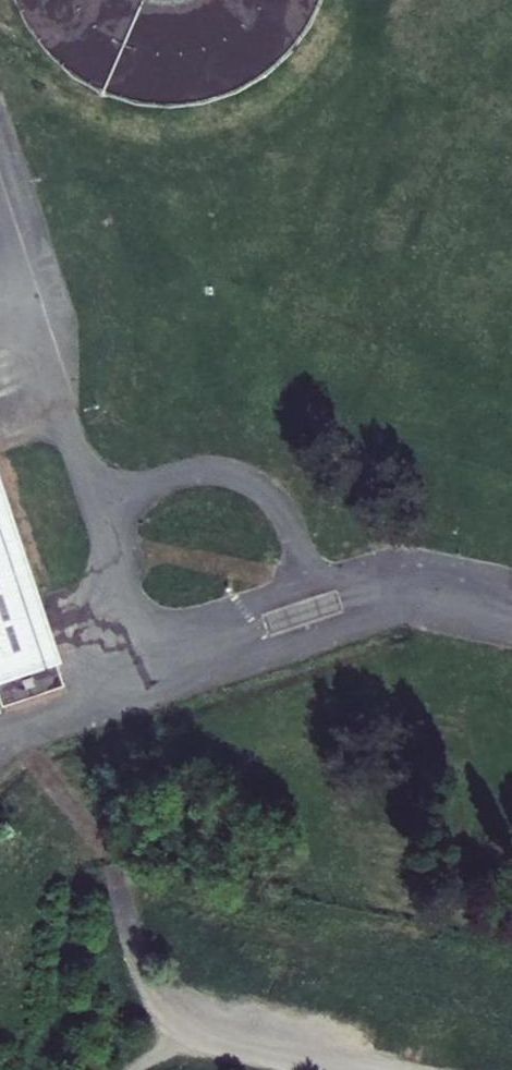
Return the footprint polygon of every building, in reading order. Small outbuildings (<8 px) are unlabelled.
[(28,19),(55,55),(81,77),(131,101),(176,106),(221,98),(252,85),(279,65),(314,21),(322,0),(20,0),(28,19)] [(0,465),(0,676),(2,676),(12,706),(73,686),(0,465)]
